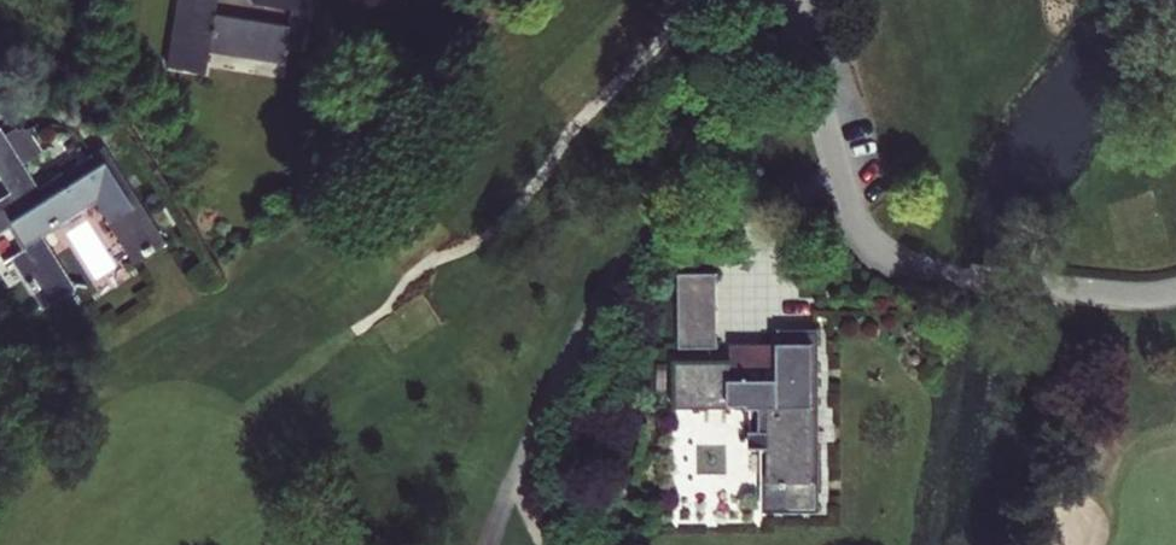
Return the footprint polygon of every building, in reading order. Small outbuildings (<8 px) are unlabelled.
[(167,66),(205,72),(208,51),(283,63),(286,46),(303,49),(310,9),(300,7),(301,0),(177,0),(167,66)] [(26,280),(44,307),(76,288),(43,237),(92,203),(132,262),(154,247),(91,152),(40,186),(24,162),(5,133),(0,125),(0,176),(10,191),(14,198),(0,208),(0,240),(26,280)] [(17,125),(5,133),(24,162),(45,149),(30,126),(26,129),(24,125),(19,128),(17,125)] [(0,197),(0,208),(14,198),(10,191),(0,197)] [(678,265),(679,341),(682,341),(721,341),(720,265),(678,265)] [(751,448),(763,448),(770,448),(770,484),(788,484),(789,513),(816,513),(816,329),(779,328),(779,340),(779,380),(732,380),(731,361),(682,361),(676,361),(677,406),(763,405),(762,429),(751,430),(751,448)] [(682,361),(731,361),(732,380),(779,380),(779,340),(752,341),(721,341),(682,341),(682,361)] [(695,446),(695,475),(726,476),(727,446),(695,446)] [(763,513),(789,513),(788,484),(770,484),(770,448),(763,448),(763,513)]
